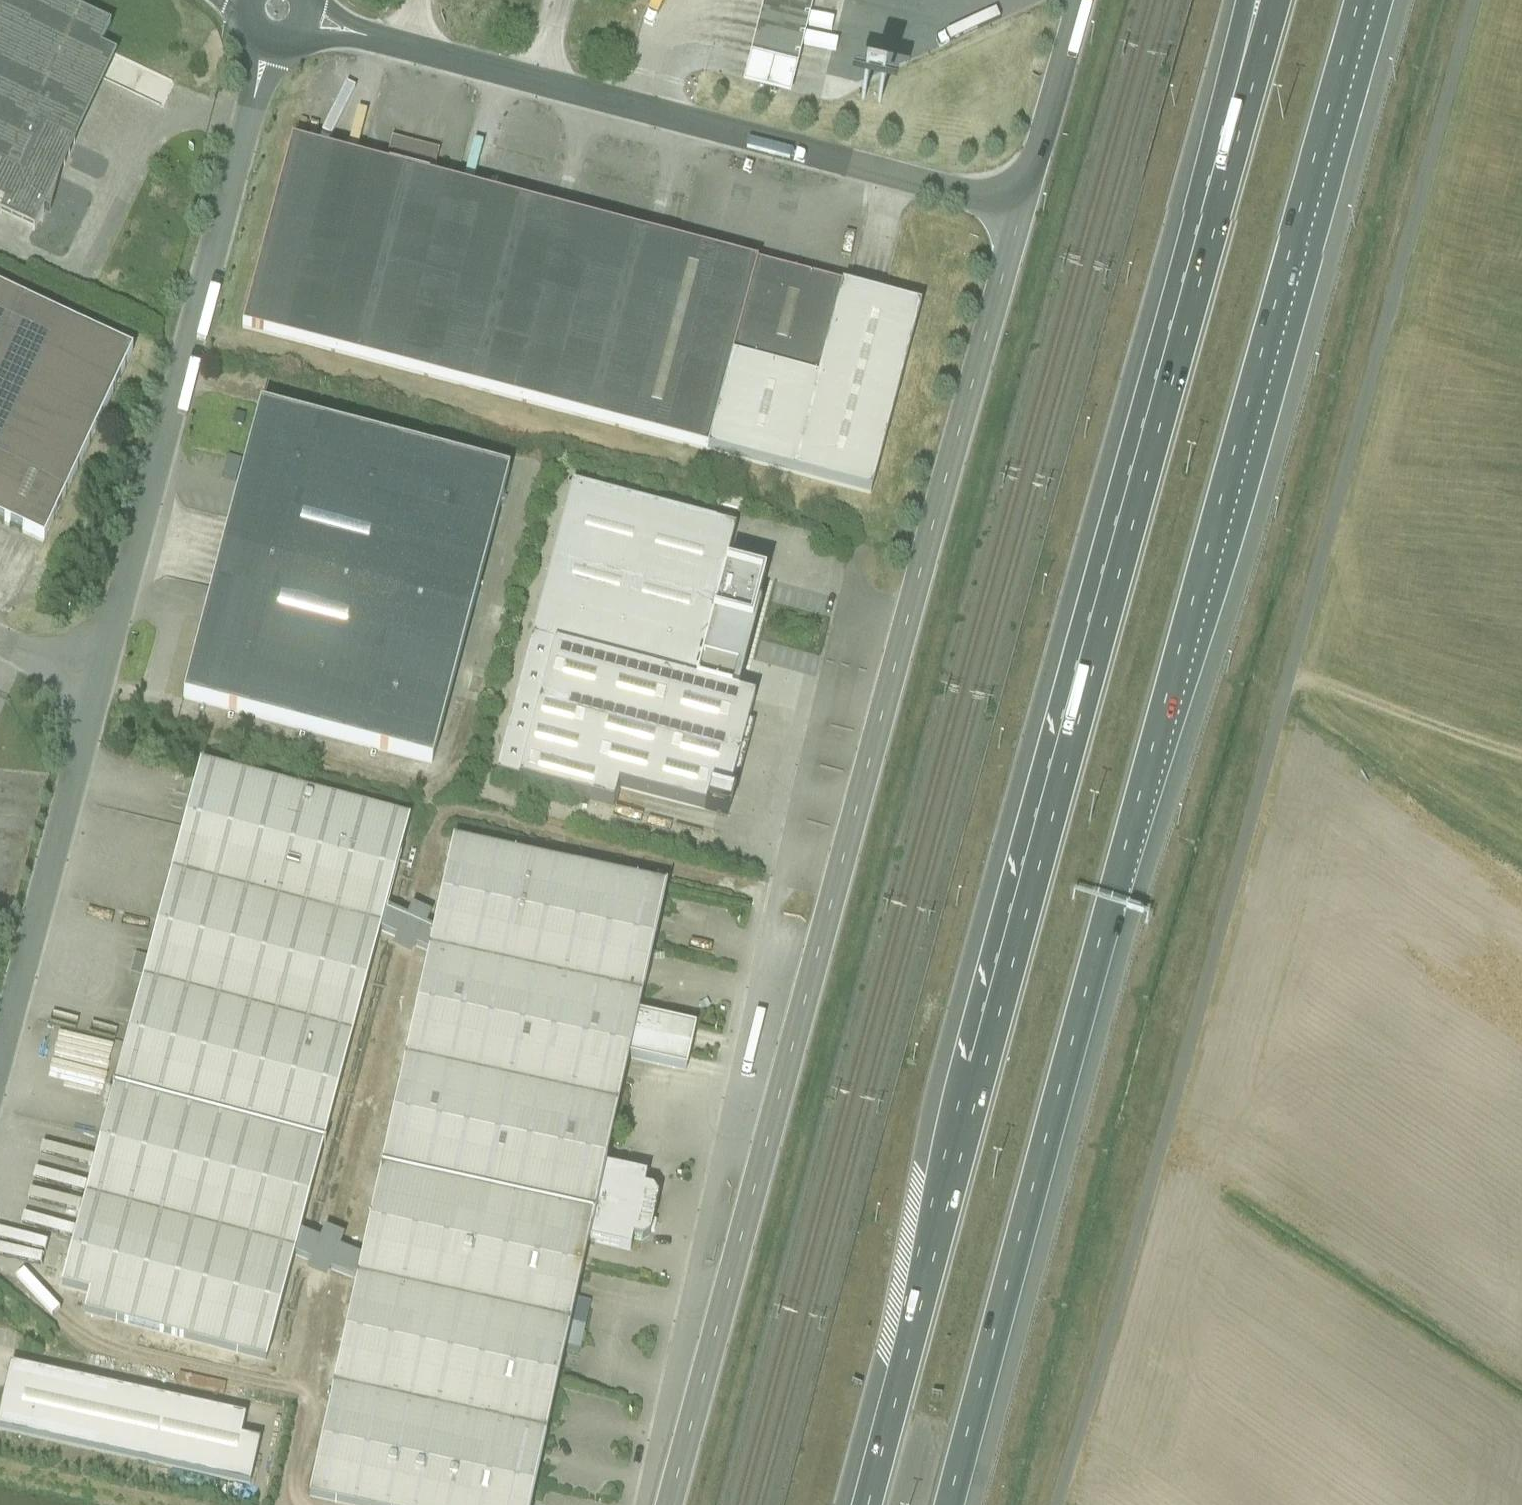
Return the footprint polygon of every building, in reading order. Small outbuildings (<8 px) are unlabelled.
[(56,0),(0,0),(0,200),(4,202),(0,211),(0,216),(32,231),(113,56),(98,49),(110,24),(56,0)] [(758,22),(741,88),(788,99),(804,36),(813,0),(763,0),(758,22)] [(294,143),(244,331),(872,497),(922,309),(294,143)] [(48,541),(135,355),(0,292),(0,519),(48,541)] [(524,477),(268,410),(191,698),(448,766),(524,477)] [(743,529),(578,485),(537,636),(702,680),(713,639),(761,652),(779,585),(731,572),(743,529)] [(702,680),(537,636),(499,778),(703,832),(714,792),(740,799),(767,697),(702,680)] [(417,830),(206,774),(68,1295),(95,1302),(90,1321),(274,1370),(417,830)] [(459,843),(435,953),(647,998),(671,888),(459,843)] [(435,953),(412,1063),(623,1108),(647,998),(435,953)] [(412,1063),(388,1173),(599,1218),(623,1108),(412,1063)] [(388,1173),(364,1283),(575,1328),(599,1218),(388,1173)] [(364,1283),(340,1393),(551,1438),(575,1328),(364,1283)] [(0,1389),(0,1430),(249,1485),(258,1441),(237,1437),(242,1416),(6,1364),(0,1389)] [(316,1503),(327,1504),(537,1504),(551,1438),(340,1393),(316,1503)]
